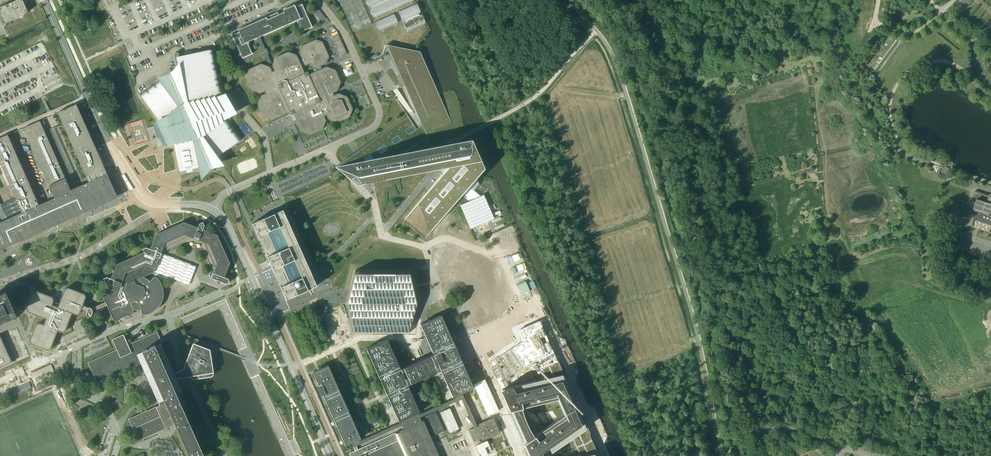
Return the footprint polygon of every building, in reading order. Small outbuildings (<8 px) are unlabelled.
[(15,1),(0,7),(0,16),(4,24),(21,16),(27,11),(23,0),(17,0),(15,1)] [(367,14),(361,0),(339,0),(353,32),(371,24),(367,14)] [(369,7),(371,6),(372,8),(370,9),(374,18),(413,0),(366,0),(369,7)] [(272,120),(288,113),(289,112),(291,115),(294,114),(295,116),(298,122),(299,125),(302,131),(305,133),(310,135),(313,133),(316,132),(319,131),(322,129),(324,126),(326,121),(324,116),(326,115),(328,119),(333,121),(337,123),(343,120),(349,117),(351,113),(352,109),(350,103),(347,96),(344,95),(338,93),(334,95),(332,93),(337,91),(341,82),(335,70),(327,66),(322,69),(320,66),(325,64),(325,63),(326,64),(329,56),(328,56),(328,55),(323,43),(322,43),(323,42),(315,39),(315,40),(314,40),(302,45),(302,46),(301,45),(298,53),(299,53),(299,54),(301,59),(299,60),(296,55),(288,52),(276,57),(272,65),(267,54),(269,54),(266,48),(265,49),(259,35),(260,34),(261,36),(283,26),(283,24),(288,22),(289,24),(297,20),(302,31),(312,27),(302,4),(295,7),(294,5),(283,10),(284,12),(278,14),(277,12),(238,30),(239,32),(232,35),(242,58),(252,53),(247,42),(255,38),(254,37),(256,36),(262,50),(261,51),(263,56),(264,56),(269,67),(261,64),(249,69),(246,78),(251,90),(260,93),(264,91),(265,94),(261,96),(257,104),(263,117),(263,116),(272,120)] [(403,23),(406,28),(407,31),(426,23),(422,14),(419,15),(418,13),(421,12),(417,4),(398,12),(402,21),(405,20),(406,22),(403,23)] [(318,8),(313,12),(321,22),(326,18),(318,8)] [(394,14),(391,15),(376,22),(380,31),(398,23),(394,14)] [(333,37),(341,56),(347,53),(338,34),(333,37)] [(461,195),(476,177),(483,168),(479,161),(470,139),(460,141),(405,152),(427,137),(451,123),(420,51),(386,45),(422,125),(416,129),(408,116),(360,149),(334,166),(348,177),(356,185),(441,168),(442,170),(443,173),(403,221),(424,239),(461,195)] [(220,98),(224,97),(214,49),(179,57),(179,54),(178,53),(178,52),(177,52),(176,52),(175,52),(175,53),(174,53),(174,54),(174,55),(179,78),(177,79),(176,75),(165,80),(167,83),(165,84),(164,85),(160,79),(140,94),(171,137),(173,137),(174,142),(180,174),(201,170),(199,163),(206,161),(206,162),(207,162),(207,163),(208,163),(209,163),(209,162),(209,161),(209,160),(215,156),(215,157),(241,138),(241,139),(242,139),(225,116),(225,117),(224,117),(220,98)] [(343,69),(346,76),(353,73),(350,66),(343,69)] [(107,173),(105,170),(102,162),(76,105),(58,113),(89,182),(70,190),(40,120),(23,128),(54,198),(48,201),(39,205),(7,135),(0,138),(0,162),(13,190),(16,198),(0,205),(0,250),(12,244),(83,213),(102,205),(118,197),(111,182),(107,173)] [(468,201),(460,205),(471,229),(494,218),(483,195),(480,196),(473,190),(479,184),(476,177),(461,195),(468,201)] [(975,202),(970,218),(974,219),(990,225),(990,216),(990,215),(990,213),(990,197),(989,196),(987,202),(976,198),(975,202)] [(262,218),(252,223),(271,267),(286,299),(287,301),(302,294),(302,292),(316,286),(310,271),(308,265),(283,209),(262,218)] [(28,303),(26,309),(27,312),(33,314),(33,313),(46,318),(44,324),(39,323),(36,324),(30,341),(31,343),(48,350),(51,349),(58,330),(60,332),(62,332),(65,331),(66,329),(72,313),(77,314),(80,313),(82,308),(87,311),(86,314),(88,317),(91,316),(93,311),(98,309),(100,308),(107,305),(110,312),(113,319),(117,321),(121,319),(121,318),(123,318),(126,316),(128,315),(132,314),(134,310),(133,309),(135,309),(136,310),(137,310),(139,310),(140,310),(141,309),(142,312),(142,313),(143,313),(143,314),(144,314),(145,313),(146,313),(147,313),(148,313),(149,312),(151,312),(152,311),(153,310),(154,310),(155,309),(156,308),(157,307),(158,306),(158,305),(159,304),(160,303),(160,302),(161,301),(161,300),(162,298),(162,297),(162,296),(162,295),(162,293),(162,292),(162,291),(162,290),(162,288),(162,287),(161,286),(161,285),(160,284),(160,282),(159,281),(158,280),(157,279),(157,278),(156,277),(155,277),(154,277),(153,277),(153,278),(152,278),(150,281),(149,280),(148,279),(147,278),(143,277),(153,272),(154,271),(189,285),(196,266),(161,253),(162,250),(164,251),(184,243),(189,244),(197,248),(203,250),(212,269),(214,270),(213,273),(211,278),(226,283),(227,283),(229,282),(228,278),(224,277),(230,263),(217,234),(203,229),(204,225),(203,222),(199,223),(198,227),(188,223),(184,222),(166,230),(160,232),(155,234),(150,248),(146,247),(142,248),(143,251),(116,264),(111,276),(110,278),(107,276),(103,278),(105,282),(108,283),(103,297),(105,302),(98,304),(96,305),(91,308),(88,307),(82,305),(86,296),(85,293),(68,287),(65,288),(58,306),(52,304),(54,300),(53,297),(36,290),(33,292),(28,303)] [(347,302),(345,307),(353,334),(372,334),(372,333),(394,333),(394,334),(408,334),(415,305),(417,299),(416,296),(415,290),(415,289),(412,276),(413,276),(412,275),(411,270),(355,270),(350,288),(348,297),(347,302)] [(516,285),(520,295),(530,291),(525,281),(516,285)] [(17,316),(6,291),(3,293),(0,294),(0,323),(17,316)] [(400,421),(403,429),(398,431),(399,432),(395,434),(395,433),(394,433),(357,449),(354,441),(360,438),(358,433),(328,365),(322,367),(317,370),(312,372),(319,387),(318,388),(320,395),(321,394),(322,393),(345,444),(345,445),(351,442),(355,450),(349,453),(350,455),(439,455),(425,423),(427,422),(433,436),(444,431),(436,412),(425,417),(426,420),(424,422),(423,420),(421,421),(418,413),(419,412),(407,385),(440,370),(453,397),(454,396),(456,401),(461,399),(474,428),(468,430),(474,442),(484,437),(484,439),(500,432),(499,430),(493,417),(478,424),(478,426),(477,426),(462,393),(469,390),(473,388),(462,361),(454,345),(441,315),(420,324),(433,354),(405,367),(400,369),(399,366),(387,339),(366,348),(398,421),(400,421)] [(496,353),(494,355),(492,356),(493,357),(490,359),(491,360),(489,361),(490,363),(488,364),(497,385),(499,388),(506,404),(508,403),(511,410),(509,414),(519,436),(523,438),(526,444),(524,445),(529,455),(545,455),(544,455),(571,437),(580,455),(579,455),(600,455),(538,316),(514,327),(518,337),(504,347),(504,348),(500,350),(499,351),(498,352),(496,353)] [(182,391),(178,382),(181,381),(179,379),(178,378),(189,376),(190,377),(190,378),(191,378),(192,379),(193,379),(194,379),(195,379),(207,377),(211,377),(212,376),(213,376),(213,375),(213,374),(213,373),(211,360),(212,360),(211,350),(193,343),(193,344),(186,362),(183,368),(174,373),(161,344),(162,343),(161,341),(160,342),(159,341),(156,334),(156,333),(150,336),(143,339),(139,341),(132,344),(128,346),(123,334),(112,339),(117,351),(115,352),(88,363),(97,384),(134,365),(140,362),(142,366),(158,402),(160,405),(156,407),(156,406),(153,407),(128,418),(139,442),(141,439),(171,426),(175,424),(189,455),(204,455),(182,406),(183,405),(183,406),(184,406),(178,393),(182,391)] [(12,361),(0,335),(0,366),(12,361)] [(56,377),(51,364),(32,373),(37,385),(56,377)] [(353,373),(361,370),(358,365),(351,368),(353,373)] [(7,392),(9,395),(10,397),(31,388),(30,386),(29,382),(7,392)] [(462,428),(466,426),(460,412),(459,412),(456,407),(453,408),(462,428)] [(457,429),(459,429),(450,408),(440,412),(449,433),(451,432),(452,435),(458,432),(457,429)] [(772,425),(772,421),(751,425),(752,430),(767,427),(767,426),(772,425)] [(832,450),(833,447),(811,435),(810,438),(832,450)] [(476,445),(481,455),(487,453),(485,446),(489,445),(487,440),(476,445)]
